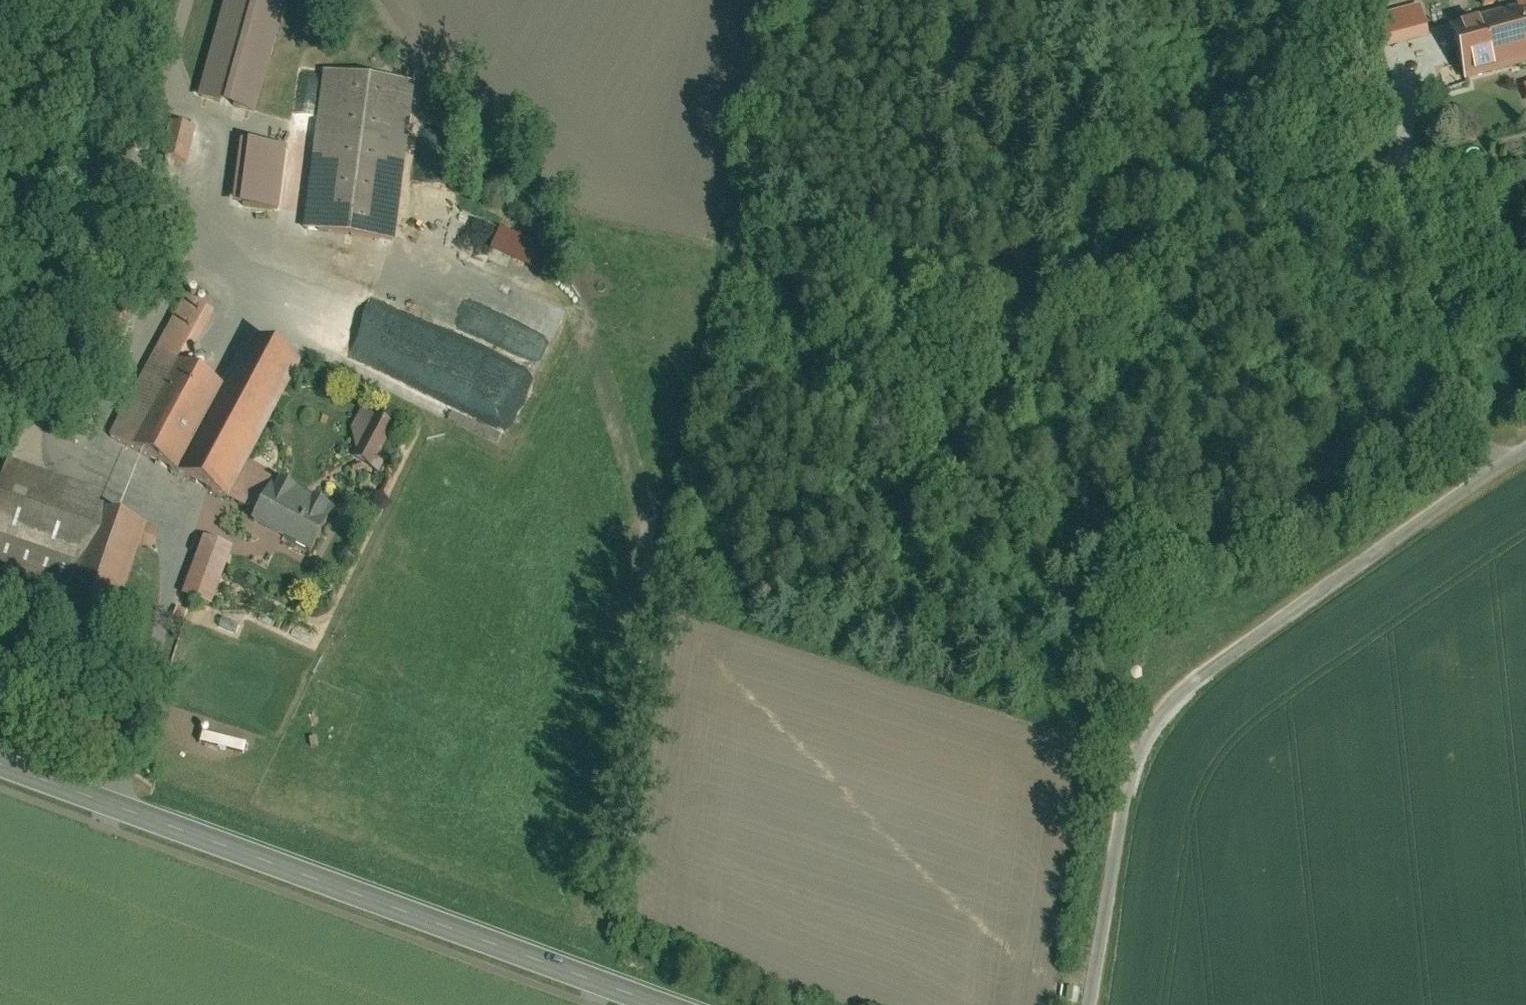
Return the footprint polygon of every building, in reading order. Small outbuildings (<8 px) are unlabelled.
[(196,97),(254,114),(287,0),(224,0),(196,97)] [(1516,6),(1447,25),(1463,83),(1525,66),(1525,0),(1515,0),(1516,6)] [(415,81),(324,69),(302,227),(393,239),(415,81)] [(196,125),(172,120),(164,156),(188,161),(196,125)] [(284,146),(239,140),(230,204),(276,210),(284,146)] [(330,277),(308,334),(419,378),(425,363),(437,368),(442,358),(461,365),(454,383),(480,393),(500,402),(506,387),(517,391),(523,375),(442,342),(446,333),(338,290),(341,282),(330,277)] [(174,471),(219,385),(178,364),(208,306),(183,293),(108,437),(174,471)] [(229,501),(299,363),(245,336),(219,385),(174,471),(229,501)] [(398,426),(361,406),(350,427),(357,462),(373,471),(398,426)] [(10,462),(0,491),(0,558),(68,580),(48,642),(116,664),(161,528),(99,508),(104,493),(10,462)] [(330,509),(271,478),(248,522),(307,553),(330,509)] [(234,547),(203,536),(181,595),(213,607),(234,547)]
